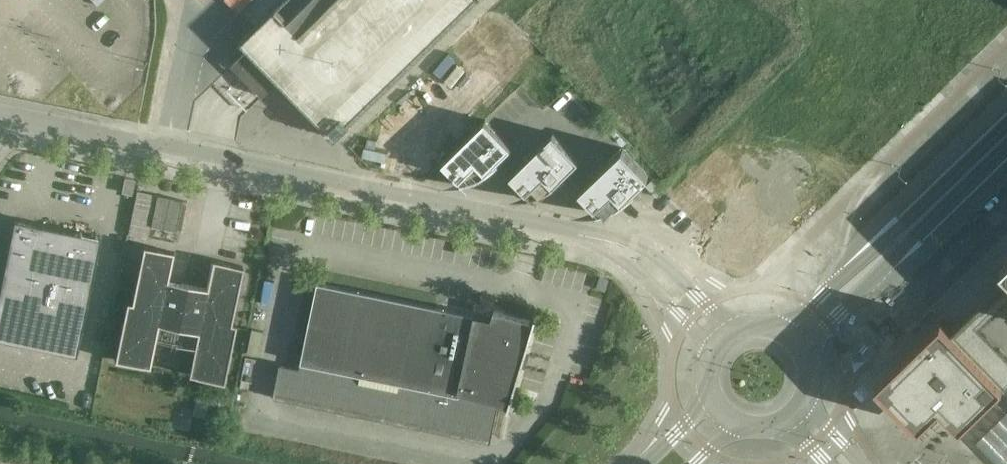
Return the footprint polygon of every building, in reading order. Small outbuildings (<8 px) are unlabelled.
[(478,0),(284,0),(242,41),(249,49),(232,65),(248,82),(263,97),(280,80),(336,138),(478,0)] [(443,162),(451,170),(459,178),(460,178),(461,183),(460,183),(461,185),(466,183),(472,181),(477,179),(481,177),(486,174),(491,171),(495,167),(499,163),(498,162),(497,163),(496,161),(512,146),(486,120),(443,162)] [(510,175),(519,184),(527,192),(527,191),(528,196),(528,198),(533,196),(539,195),(544,193),(549,190),(554,187),(559,183),(563,180),(566,177),(565,175),(565,176),(564,175),(579,160),(553,133),(510,175)] [(649,175),(623,148),(580,189),(596,206),(597,211),(597,212),(602,211),(605,210),(609,209),(613,207),(616,206),(621,203),(626,199),(631,196),(636,191),(635,190),(634,191),(633,190),(649,175)] [(125,178),(122,193),(132,195),(135,180),(125,178)] [(174,189),(162,186),(155,215),(167,218),(174,189)] [(174,189),(167,218),(179,221),(186,192),(174,189)] [(33,224),(9,340),(94,357),(117,242),(94,237),(33,224)] [(131,302),(126,301),(114,360),(141,365),(142,365),(144,366),(150,337),(199,347),(193,376),(196,376),(196,377),(223,382),(235,323),(230,322),(242,266),(212,260),(211,261),(212,261),(206,288),(181,283),(181,284),(167,281),(172,253),(173,253),(173,252),(143,246),(131,302)] [(318,282),(300,368),(280,364),(273,397),(491,442),(499,403),(508,406),(508,409),(509,409),(537,317),(535,316),(534,321),(494,309),(492,318),(318,282)] [(982,307),(982,308),(982,309),(982,310),(982,311),(983,312),(983,313),(984,313),(984,314),(985,314),(986,315),(961,339),(941,319),(898,361),(876,382),(878,385),(888,395),(918,426),(940,404),(960,425),(1003,383),(1006,379),(1006,294),(996,305),(995,304),(994,303),(993,302),(992,302),(991,302),(991,301),(990,301),(989,301),(988,301),(987,301),(987,302),(986,302),(985,302),(985,303),(984,303),(983,304),(983,305),(982,305),(982,306),(982,307)] [(981,447),(997,463),(1006,463),(1006,419),(981,447)]
